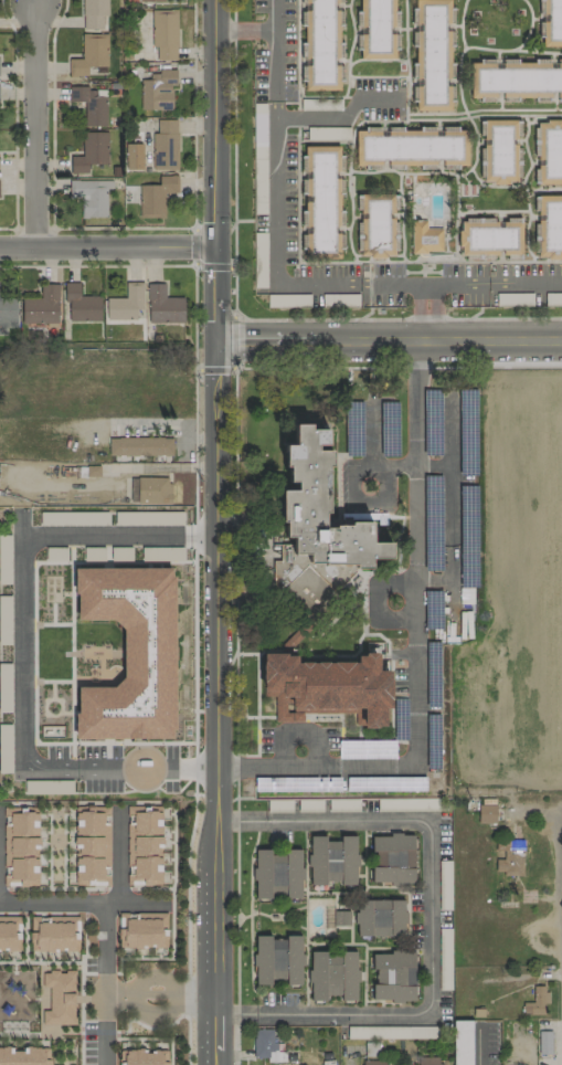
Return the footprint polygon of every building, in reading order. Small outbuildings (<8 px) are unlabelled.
[(108,0),(82,0),(83,30),(103,29),(103,16),(108,16),(108,0)] [(302,8),(303,8),(302,60),(309,60),(309,66),(303,66),(303,90),(341,91),(341,12),(340,12),(340,0),(302,0),(302,8)] [(361,35),(360,35),(360,60),(397,59),(396,0),(360,0),(361,35)] [(452,112),(453,87),(451,87),(452,63),(451,63),(453,0),(417,0),(416,29),(415,29),(414,78),(417,78),(416,110),(452,112)] [(561,47),(561,0),(542,0),(543,21),(540,21),(541,48),(561,47)] [(176,10),(152,10),(153,60),(177,60),(176,10)] [(107,67),(107,34),(81,34),(81,59),(68,59),(68,76),(87,76),(87,67),(107,67)] [(502,61),(502,69),(494,69),(494,59),(480,59),(480,64),(470,65),(470,100),(494,100),(494,92),(503,92),(503,102),(518,102),(518,99),(552,98),(552,100),(561,100),(561,60),(502,61)] [(171,110),(171,85),(176,86),(176,71),(149,71),(149,80),(140,80),(140,110),(171,110)] [(84,126),(106,127),(106,97),(96,97),(96,88),(69,88),(69,102),(84,102),(84,126)] [(177,170),(177,120),(156,120),(156,133),(152,133),(153,170),(177,170)] [(520,146),(512,146),(512,138),(520,138),(520,120),(483,120),(483,183),(520,183),(520,146)] [(538,185),(561,184),(561,121),(537,121),(538,185)] [(467,128),(442,128),(442,136),(434,136),(434,128),(387,129),(387,136),(380,136),(380,128),(371,128),(371,136),(357,136),(357,166),(380,165),(380,166),(438,165),(467,165),(467,128)] [(82,156),(70,156),(70,174),(88,174),(88,164),(107,164),(108,133),(82,132),(82,156)] [(340,259),(339,250),(342,250),(342,210),(339,211),(339,196),(342,196),(342,179),(338,179),(338,170),(341,170),(342,156),(338,156),(338,146),(304,147),(304,155),(300,155),(301,171),(306,171),(305,179),(300,179),(300,194),(305,194),(304,210),(300,210),(300,247),(306,247),(306,257),(340,259)] [(177,175),(158,176),(159,185),(138,185),(139,218),(165,217),(164,193),(178,193),(177,175)] [(112,181),(70,180),(70,198),(80,198),(80,217),(106,218),(106,188),(112,189),(112,181)] [(397,193),(357,194),(357,209),(360,210),(360,222),(357,222),(357,251),(360,251),(360,255),(369,255),(370,257),(384,257),(384,255),(393,254),(393,251),(397,251),(396,222),(392,223),(392,209),(396,209),(397,193)] [(533,197),(561,196),(561,256),(561,260),(547,260),(547,256),(538,256),(537,254),(534,253),(533,224),(538,225),(537,211),(533,211),(533,197)] [(460,222),(465,222),(465,219),(494,218),(494,221),(506,222),(506,218),(521,218),(520,259),(507,259),(506,255),(492,255),(494,259),(465,259),(466,255),(460,255),(460,246),(457,246),(457,231),(459,231),(460,222)] [(411,220),(411,253),(425,254),(425,251),(441,251),(441,229),(425,229),(425,220),(411,220)] [(106,320),(136,319),(136,310),(143,310),(142,282),(124,282),(125,298),(106,298),(106,320)] [(69,322),(100,321),(100,296),(79,296),(79,283),(64,283),(64,303),(68,303),(69,322)] [(183,297),(165,297),(165,283),(147,284),(148,323),(183,323),(183,297)] [(22,300),(21,323),(57,324),(58,286),(41,286),(40,300),(22,300)] [(5,335),(5,328),(16,328),(16,300),(0,300),(0,334),(5,335)] [(372,561),(357,561),(356,557),(326,558),(325,556),(309,556),(309,547),(295,548),(294,529),(285,530),(286,514),(282,515),(282,482),(297,483),(297,474),(289,474),(290,458),(286,458),(286,437),(296,437),(296,415),(312,416),(311,422),(329,422),(328,437),(318,439),(317,443),(332,443),(332,457),(328,458),(329,505),(325,506),(325,521),(336,521),(336,518),(351,519),(352,515),(373,516),(372,536),(393,536),(392,551),(372,551),(372,561)] [(171,439),(171,456),(108,455),(108,439),(118,439),(118,437),(162,437),(162,439),(171,439)] [(170,505),(170,478),(137,478),(137,505),(170,505)] [(112,620),(77,621),(77,594),(74,594),(74,569),(170,568),(170,577),(173,577),(173,730),(171,730),(171,738),(74,739),(75,714),(77,714),(77,687),(113,687),(123,677),(124,630),(112,620)] [(159,805),(126,805),(126,884),(161,884),(159,805)] [(495,805),(478,805),(478,823),(495,824),(495,805)] [(38,884),(36,806),(3,806),(2,885),(38,884)] [(108,884),(74,884),(74,806),(109,806),(108,884)] [(371,884),(414,884),(414,835),(371,835),(371,884)] [(356,885),(357,836),(340,836),(340,841),(329,841),(330,837),(309,836),(309,884),(356,885)] [(254,899),(302,898),(301,849),(284,850),(284,855),(270,855),(270,850),(254,850),(254,899)] [(355,936),(406,936),(406,899),(355,900),(355,936)] [(166,914),(117,915),(118,948),(167,947),(166,914)] [(77,916),(51,916),(51,924),(40,924),(40,916),(30,916),(30,951),(77,951),(77,916)] [(19,951),(19,917),(0,917),(0,951),(19,951)] [(301,936),(254,937),(254,985),(271,985),(271,979),(285,979),(285,985),(302,985),(301,936)] [(357,952),(309,952),(309,1001),(325,1001),(325,995),(340,995),(341,1000),(357,1000),(357,952)] [(373,1000),(390,1000),(390,1002),(414,1002),(414,952),(373,953),(373,1000)] [(75,970),(40,969),(42,985),(49,985),(47,1010),(41,1011),(42,1023),(74,1024),(75,970)] [(523,1015),(544,1015),(544,1004),(547,1004),(547,986),(532,986),(533,1003),(523,1003),(523,1015)] [(471,1020),(471,1064),(452,1064),(452,1021),(471,1020)] [(254,1058),(269,1058),(269,1052),(274,1051),(274,1029),(253,1029),(254,1058)] [(20,1047),(20,1050),(12,1050),(11,1046),(0,1046),(0,1064),(47,1064),(47,1047),(20,1047)] [(151,1051),(150,1053),(145,1053),(145,1048),(119,1050),(119,1064),(167,1064),(167,1052),(151,1051)] [(417,1057),(417,1064),(441,1064),(441,1057),(417,1057)]
